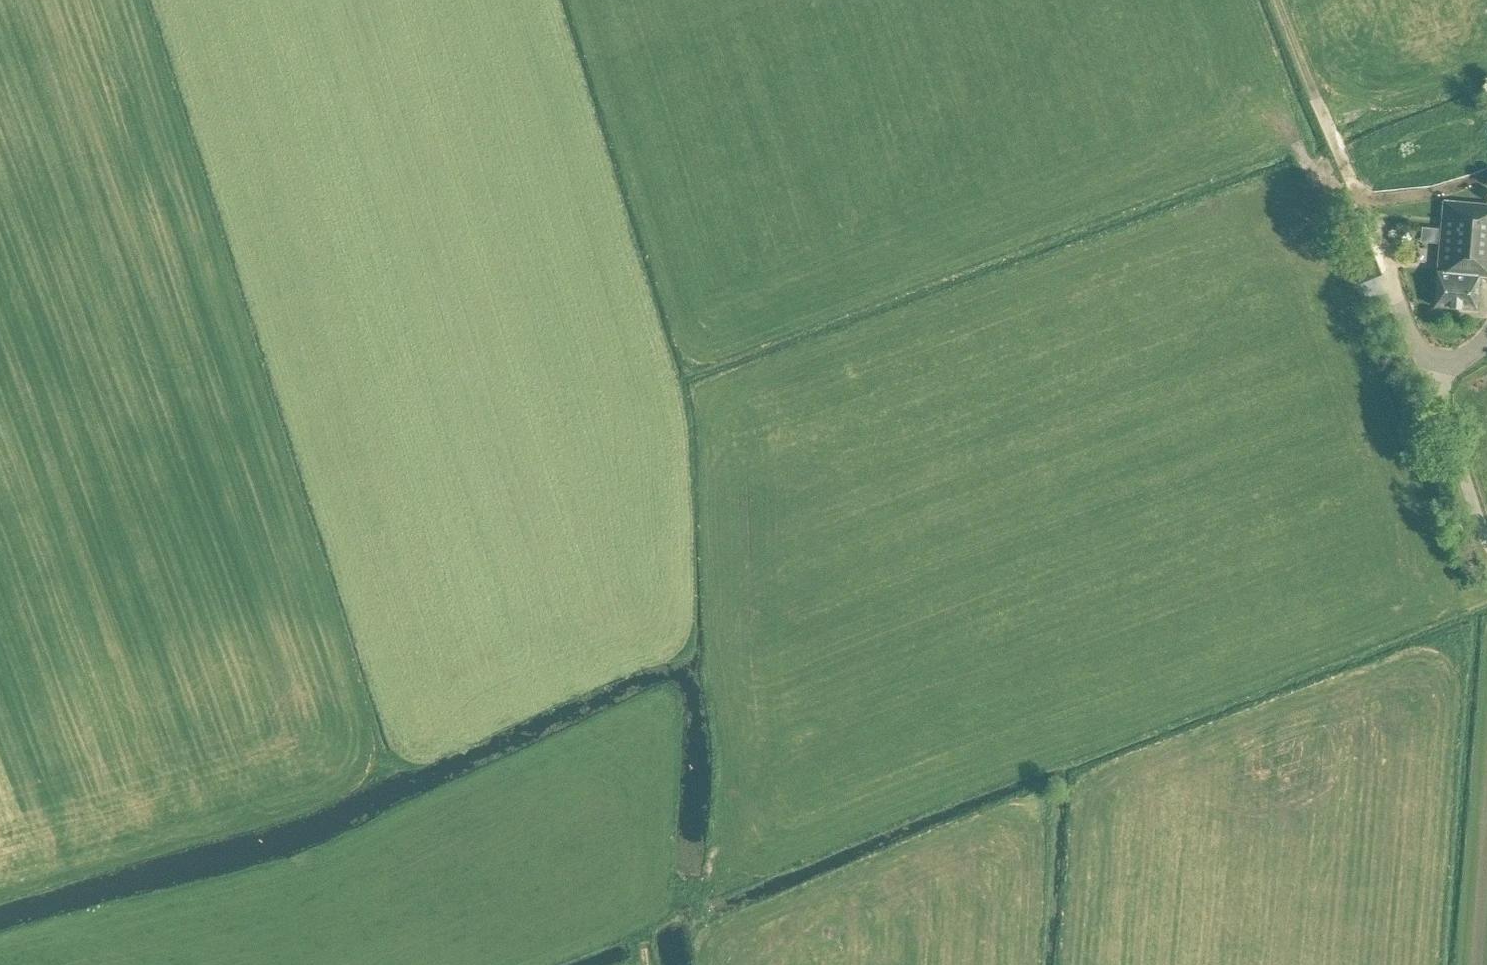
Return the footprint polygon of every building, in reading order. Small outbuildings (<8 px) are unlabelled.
[(1443,200),(1434,305),(1480,309),(1483,278),(1486,278),(1486,204),(1443,200)]
